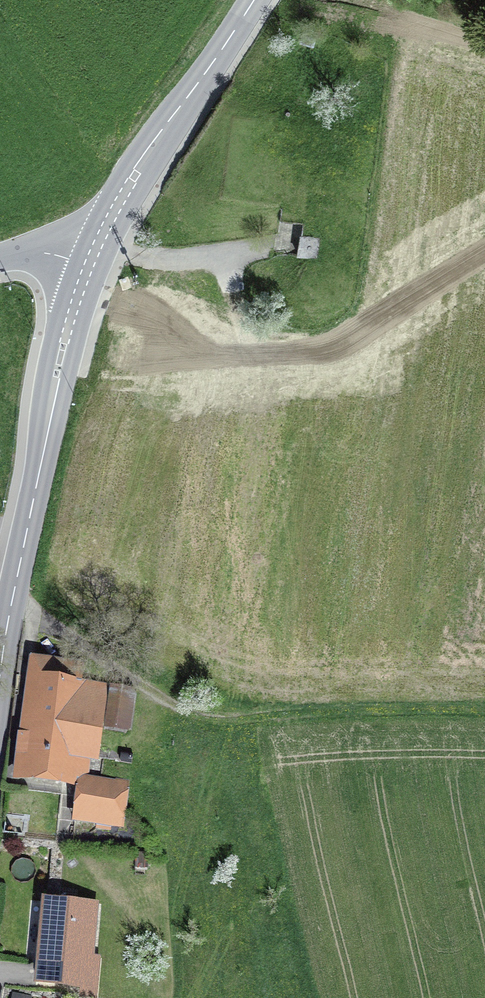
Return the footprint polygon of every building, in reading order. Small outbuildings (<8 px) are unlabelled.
[(317,33),(305,28),(300,41),(313,46),(317,33)] [(320,237),(301,233),(296,254),(315,258),(320,237)] [(82,666),(30,660),(16,774),(84,782),(85,774),(87,755),(97,757),(107,685),(80,681),(82,666)] [(134,737),(139,700),(112,697),(107,734),(134,737)] [(123,823),(129,780),(85,774),(84,782),(79,817),(123,823)] [(96,905),(47,900),(38,981),(96,987),(99,959),(90,958),(96,905)]
